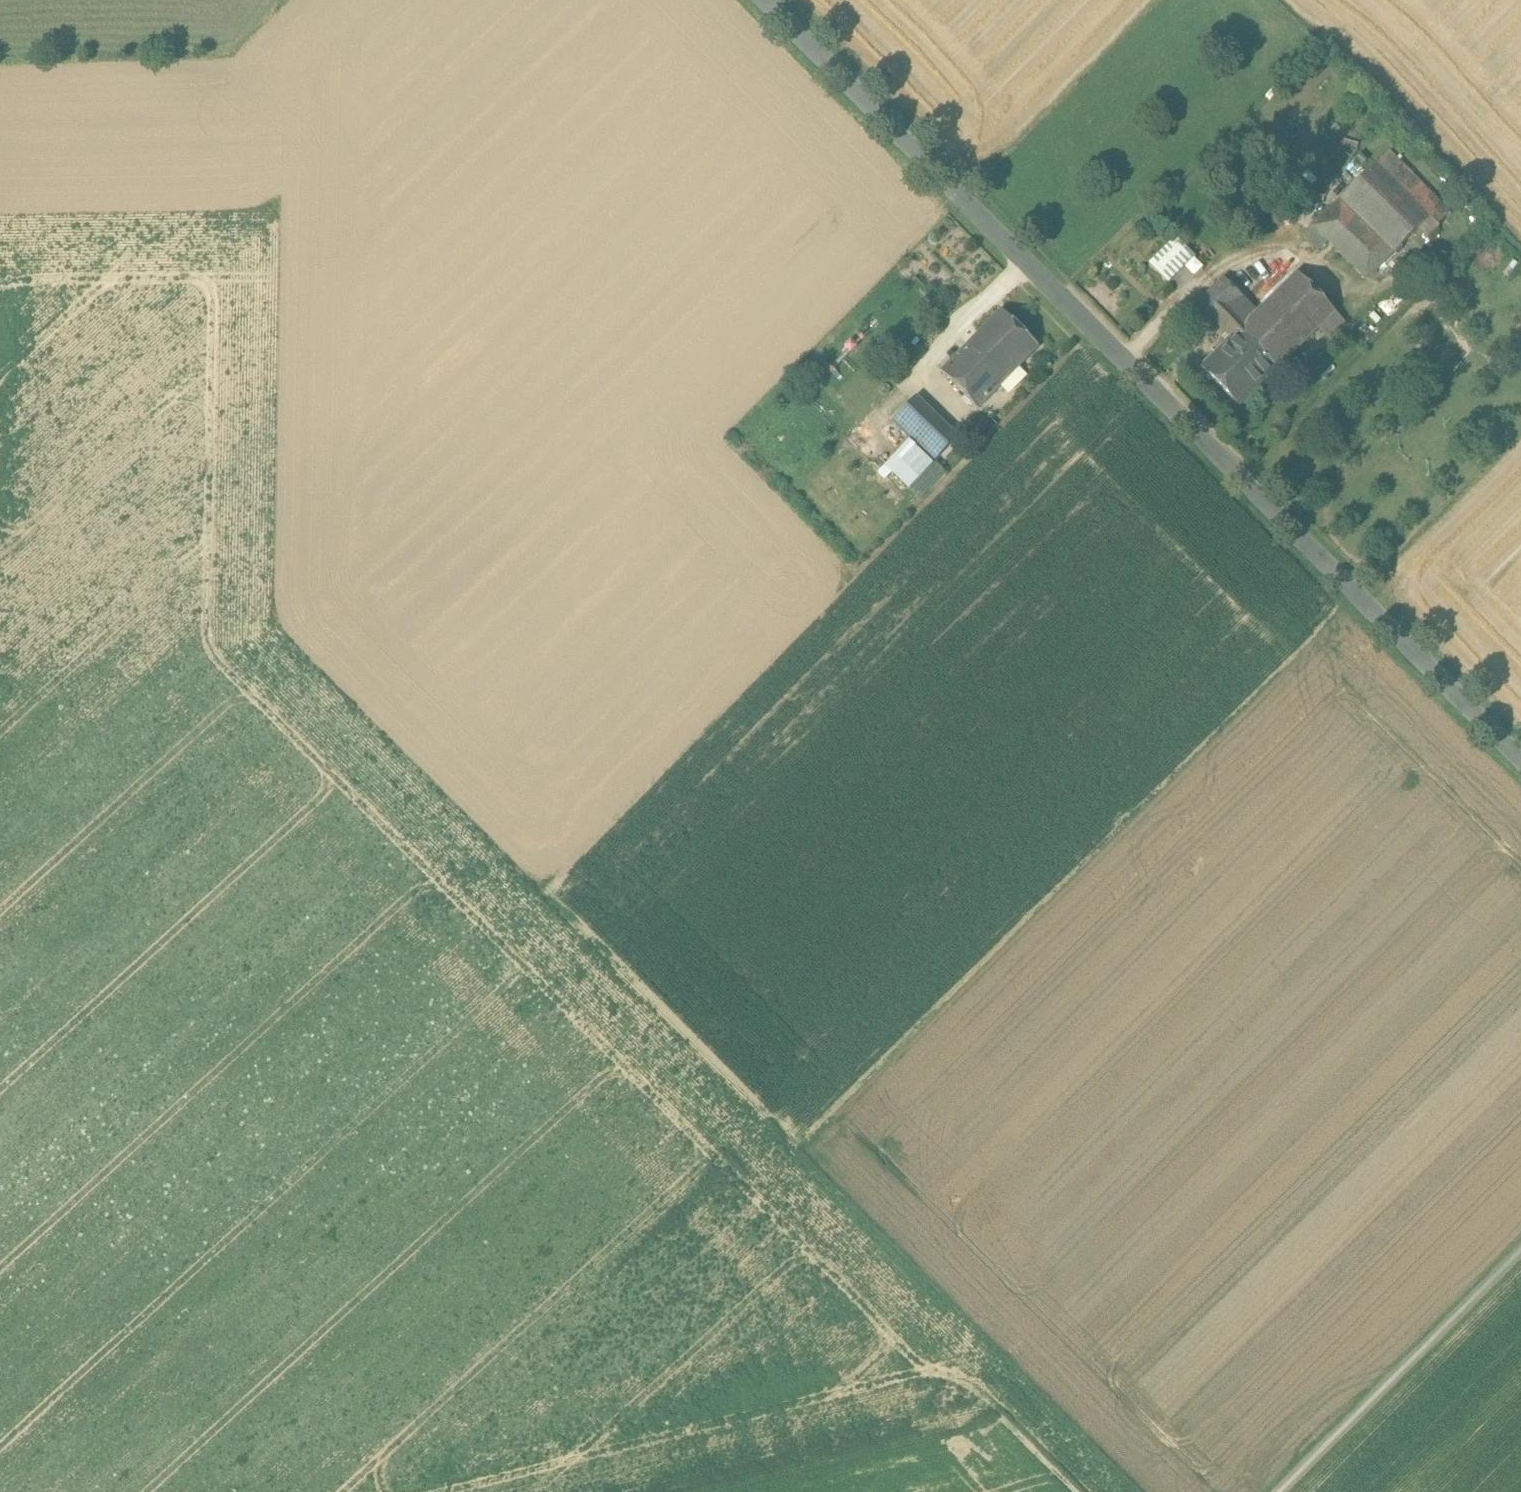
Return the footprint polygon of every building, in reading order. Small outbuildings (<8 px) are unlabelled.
[(1452,211),(1390,150),(1377,162),(1430,215),(1419,227),(1428,235),(1452,211)] [(1430,215),(1377,162),(1341,198),(1394,251),(1419,227),(1430,215)] [(1394,251),(1341,198),(1308,232),(1317,241),(1322,236),(1366,280),(1394,251)] [(1195,254),(1177,236),(1150,262),(1168,281),(1195,254)] [(1348,323),(1296,271),(1270,297),(1307,334),(1310,336),(1319,327),(1331,339),(1348,323)] [(1217,282),(1188,310),(1207,330),(1226,311),(1236,301),(1217,282)] [(1236,301),(1226,311),(1241,325),(1257,309),(1243,295),(1236,301)] [(1307,334),(1270,297),(1257,309),(1241,325),(1278,362),(1307,334)] [(1039,346),(1000,308),(941,369),(981,407),(1039,346)] [(1241,325),(1226,311),(1215,322),(1230,337),(1241,325)] [(1230,337),(1211,355),(1199,367),(1238,406),(1250,394),(1248,392),(1278,362),(1241,325),(1230,337)] [(958,435),(917,396),(894,419),(935,458),(958,435)] [(927,469),(922,464),(905,482),(921,497),(946,472),(935,461),(927,469)]
